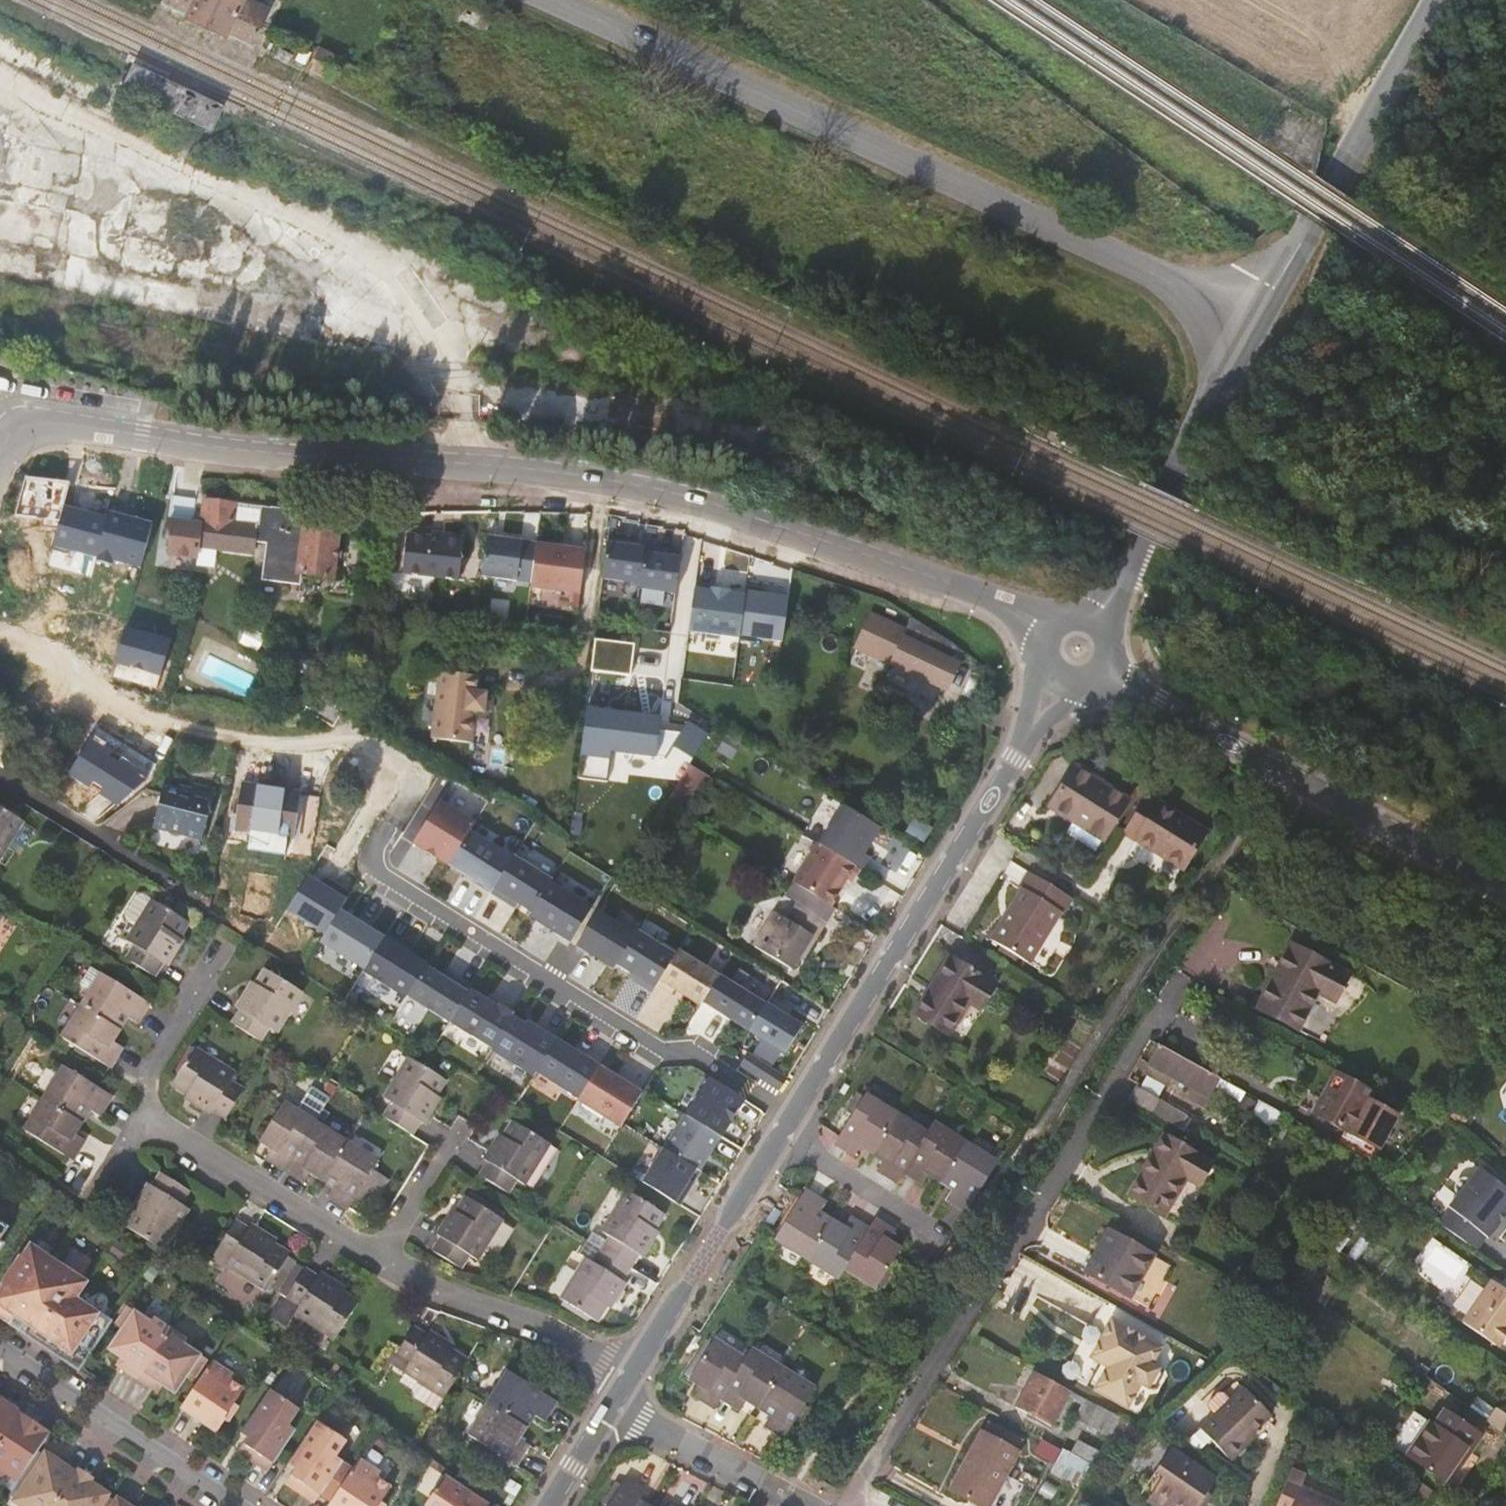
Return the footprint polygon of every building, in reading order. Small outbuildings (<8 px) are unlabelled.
[(164,1),(189,13),(232,33),(255,43),(272,6),(258,0),(164,0),(164,1)] [(333,76),(342,56),(320,46),(311,66),(333,76)] [(134,60),(127,75),(142,82),(136,93),(170,109),(182,83),(134,60)] [(142,82),(127,75),(122,86),(136,93),(142,82)] [(227,104),(182,83),(170,109),(215,130),(227,104)] [(30,283),(272,335),(278,305),(36,253),(30,283)] [(297,305),(290,335),(326,343),(332,313),(297,305)] [(511,414),(614,423),(616,392),(514,383),(511,414)] [(104,484),(60,478),(52,518),(99,525),(104,484)] [(152,492),(104,484),(99,525),(144,531),(152,492)] [(216,504),(204,503),(203,515),(214,517),(216,504)] [(198,547),(248,554),(251,529),(231,526),(233,507),(216,504),(214,517),(203,515),(201,528),(198,547)] [(25,510),(3,552),(58,580),(80,539),(25,510)] [(303,529),(304,516),(262,511),(260,530),(256,529),(251,529),(248,554),(250,554),(252,541),(263,543),(259,580),(295,584),(296,572),(303,529)] [(197,561),(198,547),(201,528),(169,524),(167,541),(171,542),(170,558),(197,561)] [(329,576),(335,532),(303,529),(296,572),(329,576)] [(431,537),(407,534),(402,573),(459,580),(464,536),(443,534),(442,538),(431,537)] [(537,543),(488,535),(482,576),(531,583),(537,543)] [(584,550),(537,543),(531,583),(531,588),(579,595),(584,550)] [(642,550),(605,545),(601,580),(638,585),(641,555),(642,550)] [(638,585),(637,590),(675,595),(679,560),(641,555),(638,585)] [(793,583),(749,573),(743,610),(786,619),(793,583)] [(710,593),(694,590),(689,633),(739,639),(743,610),(744,597),(728,595),(728,592),(711,590),(710,593)] [(948,694),(967,656),(955,645),(912,617),(909,630),(873,613),(854,654),(948,694)] [(634,643),(596,639),(592,669),(631,674),(634,643)] [(480,673),(441,668),(432,736),(473,741),(476,709),(484,710),(487,688),(479,687),(480,673)] [(579,701),(571,776),(678,783),(711,728),(660,711),(579,701)] [(736,753),(722,743),(710,760),(725,770),(736,753)] [(690,763),(678,783),(695,794),(707,774),(690,763)] [(1080,814),(1108,834),(1130,801),(1078,764),(1051,803),(1075,821),(1080,814)] [(678,783),(666,803),(683,813),(695,794),(678,783)] [(310,855),(317,798),(239,787),(234,830),(290,838),(289,853),(310,855)] [(177,792),(162,788),(157,797),(151,828),(200,841),(212,793),(190,788),(188,799),(176,796),(177,792)] [(1126,830),(1186,872),(1210,835),(1150,795),(1126,830)] [(471,829),(475,823),(439,801),(413,843),(449,865),(471,829)] [(882,830),(844,806),(820,844),(859,867),(882,830)] [(0,808),(0,861),(23,823),(0,808)] [(471,829),(449,865),(491,892),(514,856),(471,829)] [(796,882),(830,903),(846,878),(850,881),(859,867),(820,844),(796,882)] [(552,880),(514,856),(491,892),(506,901),(509,897),(518,902),(532,911),(550,882),(552,880)] [(991,936),(1027,961),(1060,912),(1062,914),(1073,899),(1031,870),(1021,885),(1024,888),(991,936)] [(328,931),(348,896),(314,876),(293,910),(328,931)] [(530,916),(571,941),(592,908),(550,882),(532,911),(530,916)] [(183,949),(180,946),(193,926),(146,897),(140,898),(127,917),(129,922),(130,924),(138,929),(129,942),(137,948),(130,960),(160,980),(169,967),(170,968),(183,949)] [(509,897),(506,901),(515,907),(518,902),(509,897)] [(828,918),(798,900),(787,917),(776,910),(755,943),(792,966),(801,951),(806,953),(828,918)] [(365,969),(384,938),(340,911),(328,931),(321,942),(365,969)] [(598,911),(576,945),(615,968),(617,965),(636,935),(598,911)] [(638,983),(652,992),(657,984),(676,954),(638,930),(636,935),(617,965),(630,973),(640,979),(638,983)] [(400,942),(387,934),(384,938),(365,969),(364,971),(406,997),(407,995),(425,966),(427,964),(409,953),(398,946),(400,942)] [(412,949),(400,942),(398,946),(409,953),(412,949)] [(676,954),(657,984),(672,993),(675,989),(701,1005),(703,1002),(720,975),(679,949),(676,954)] [(916,1012),(948,1032),(968,999),(978,1005),(991,983),(950,958),(916,1012)] [(1275,1022),(1323,1048),(1343,1011),(1356,1017),(1369,993),(1307,960),(1275,1022)] [(425,966),(407,995),(450,1022),(470,990),(472,987),(458,978),(454,984),(442,977),(425,966)] [(235,1025),(264,1043),(271,1031),(279,1036),(304,994),(267,971),(255,991),(251,989),(238,1011),(242,1013),(235,1025)] [(446,971),(442,977),(454,984),(458,978),(446,971)] [(640,979),(630,973),(628,977),(638,983),(640,979)] [(703,1002),(750,1030),(767,1003),(720,975),(703,1002)] [(85,1009),(123,1033),(131,1021),(141,1027),(152,1007),(104,977),(85,1009)] [(450,1022),(493,1048),(513,1016),(514,1013),(500,1004),(499,1007),(470,990),(450,1022)] [(767,1003),(750,1030),(786,1053),(803,1024),(767,1003)] [(115,1046),(123,1033),(85,1009),(65,1040),(113,1070),(125,1052),(115,1046)] [(525,1024),(513,1016),(493,1048),(492,1050),(534,1076),(537,1071),(557,1040),(527,1021),(525,1024)] [(599,1066),(557,1040),(537,1071),(580,1098),(599,1066)] [(1221,1080),(1161,1046),(1150,1066),(1211,1100),(1221,1080)] [(237,1074),(200,1052),(177,1091),(197,1104),(195,1106),(211,1116),(213,1113),(227,1122),(244,1091),(231,1084),(237,1074)] [(781,1090),(788,1077),(748,1053),(741,1065),(781,1090)] [(387,1118),(417,1137),(424,1125),(427,1127),(439,1107),(436,1104),(448,1084),(411,1061),(386,1102),(394,1106),(387,1118)] [(578,1100),(622,1127),(642,1094),(599,1066),(580,1098),(578,1100)] [(67,1069),(47,1102),(85,1126),(93,1113),(102,1119),(115,1098),(67,1069)] [(1371,1092),(1332,1070),(1328,1077),(1367,1098),(1371,1092)] [(1367,1098),(1328,1077),(1308,1113),(1374,1150),(1394,1113),(1367,1098)] [(688,1117),(722,1138),(746,1100),(711,1079),(688,1117)] [(1135,1085),(1126,1099),(1130,1101),(1139,1088),(1135,1085)] [(1149,1113),(1158,1099),(1139,1087),(1139,1088),(1130,1101),(1149,1113)] [(927,1131),(864,1092),(834,1140),(856,1153),(861,1144),(883,1157),(878,1168),(898,1179),(904,1170),(923,1182),(930,1173),(954,1187),(948,1197),(966,1209),(990,1173),(996,1161),(932,1122),(927,1131)] [(1149,1113),(1153,1115),(1161,1102),(1158,1099),(1149,1113)] [(85,1126),(47,1102),(27,1135),(74,1165),(87,1143),(78,1138),(85,1126)] [(266,1160),(287,1173),(317,1124),(284,1104),(261,1143),(272,1151),(266,1160)] [(686,1115),(665,1149),(698,1169),(702,1171),(722,1138),(686,1115)] [(553,1144),(515,1121),(501,1142),(498,1140),(486,1159),(490,1162),(481,1175),(511,1193),(519,1180),(528,1185),(553,1144)] [(313,1175),(323,1182),(347,1143),(317,1124),(287,1173),(306,1185),(313,1175)] [(1130,1194),(1182,1227),(1218,1169),(1166,1137),(1130,1194)] [(347,1143),(323,1182),(336,1190),(330,1199),(350,1212),(380,1163),(347,1143)] [(698,1169),(665,1149),(645,1182),(681,1205),(691,1189),(687,1186),(693,1177),(698,1169)] [(1491,1233),(1500,1221),(1499,1219),(1504,1211),(1505,1212),(1505,1186),(1479,1166),(1471,1178),(1469,1177),(1466,1176),(1464,1176),(1461,1176),(1458,1177),(1456,1179),(1455,1180),(1454,1182),(1453,1184),(1453,1187),(1454,1190),(1455,1192),(1458,1194),(1450,1205),(1451,1206),(1491,1233)] [(126,1228),(163,1251),(189,1211),(181,1206),(189,1193),(161,1174),(152,1188),(148,1185),(136,1205),(139,1208),(126,1228)] [(697,1180),(693,1177),(687,1186),(691,1189),(697,1180)] [(606,1250),(636,1268),(645,1255),(648,1257),(660,1238),(657,1236),(670,1215),(632,1192),(607,1232),(614,1236),(606,1250)] [(774,1238),(836,1277),(843,1267),(874,1286),(896,1250),(885,1242),(890,1232),(871,1220),(864,1230),(846,1219),(840,1228),(816,1213),(821,1204),(802,1192),(774,1238)] [(435,1251),(472,1274),(497,1234),(490,1229),(498,1216),(468,1197),(459,1211),(455,1209),(444,1227),(448,1230),(435,1251)] [(1438,1223),(1476,1249),(1486,1235),(1489,1236),(1491,1233),(1451,1206),(1438,1223)] [(249,1231),(238,1223),(214,1261),(227,1270),(228,1268),(265,1291),(288,1255),(270,1243),(272,1240),(252,1227),(249,1231)] [(1086,1273),(1131,1298),(1153,1256),(1108,1232),(1090,1264),(1086,1273)] [(1411,1267),(1467,1307),(1490,1275),(1434,1235),(1411,1267)] [(82,1272),(92,1257),(75,1246),(65,1261),(82,1272)] [(85,1365),(112,1324),(78,1301),(86,1290),(79,1285),(82,1280),(35,1249),(26,1262),(21,1259),(3,1286),(8,1290),(0,1302),(0,1308),(17,1320),(12,1327),(52,1353),(57,1346),(85,1365)] [(628,1281),(636,1268),(606,1250),(598,1263),(591,1258),(564,1299),(603,1322),(616,1302),(620,1304),(633,1284),(628,1281)] [(1153,1256),(1131,1298),(1148,1307),(1170,1265),(1153,1256)] [(287,1299),(306,1270),(299,1264),(280,1293),(284,1296),(287,1299)] [(337,1341),(360,1303),(338,1289),(341,1285),(322,1273),(319,1277),(306,1270),(287,1299),(284,1296),(271,1318),(287,1328),(296,1315),(337,1341)] [(1492,1342),(1499,1339),(1505,1330),(1505,1289),(1490,1277),(1460,1319),(1492,1342)] [(1165,1333),(1102,1299),(1068,1361),(1081,1368),(1092,1374),(1130,1396),(1165,1333)] [(125,1372),(138,1381),(141,1377),(172,1330),(155,1319),(152,1324),(129,1309),(116,1326),(123,1331),(110,1351),(130,1364),(125,1372)] [(458,1383),(471,1363),(450,1349),(452,1347),(432,1334),(430,1337),(415,1328),(397,1357),(411,1366),(407,1373),(422,1385),(418,1393),(418,1401),(439,1414),(458,1383)] [(141,1377),(138,1381),(152,1390),(157,1382),(176,1395),(190,1375),(196,1380),(209,1362),(185,1346),(188,1341),(172,1330),(141,1377)] [(763,1425),(783,1437),(812,1388),(748,1349),(740,1361),(709,1342),(687,1379),(698,1386),(692,1395),(713,1408),(719,1398),(739,1410),(744,1401),(768,1415),(763,1425)] [(214,1362),(183,1410),(198,1421),(201,1417),(206,1421),(204,1424),(219,1434),(227,1421),(230,1423),(240,1409),(235,1405),(246,1391),(231,1381),(234,1377),(214,1362)] [(490,1403),(528,1426),(536,1412),(547,1419),(558,1399),(512,1369),(490,1403)] [(1066,1390),(1032,1371),(1013,1407),(1047,1426),(1066,1390)] [(1201,1429),(1231,1460),(1250,1441),(1248,1438),(1272,1414),(1244,1387),(1201,1429)] [(271,1390),(245,1431),(251,1435),(240,1453),(269,1472),(296,1430),(291,1426),(301,1410),(271,1390)] [(521,1436),(528,1426),(490,1403),(472,1432),(519,1462),(531,1442),(521,1436)] [(1109,1434),(1118,1417),(1096,1406),(1087,1422),(1109,1434)] [(0,1415),(0,1445),(14,1424),(0,1415)] [(1427,1429),(1404,1462),(1441,1489),(1464,1457),(1468,1459),(1479,1444),(1443,1417),(1431,1432),(1427,1429)] [(1389,1451),(1404,1462),(1427,1429),(1412,1418),(1389,1451)] [(322,1495),(333,1503),(354,1470),(337,1457),(348,1442),(318,1422),(292,1462),(299,1467),(286,1484),(316,1504),(322,1495)] [(14,1424),(0,1445),(0,1487),(1,1487),(13,1494),(45,1445),(28,1433),(14,1424)] [(979,1505),(1002,1505),(1029,1461),(980,1432),(948,1488),(979,1505)] [(1088,1473),(1097,1447),(1078,1440),(1071,1457),(1076,1459),(1073,1468),(1088,1473)] [(1153,1491),(1173,1505),(1203,1505),(1201,1504),(1216,1483),(1169,1450),(1153,1473),(1161,1479),(1153,1491)] [(79,1476),(48,1454),(16,1503),(20,1505),(59,1505),(79,1476)] [(330,1505),(387,1505),(382,1502),(392,1488),(378,1478),(381,1473),(361,1460),(354,1470),(333,1503),(330,1505)] [(59,1505),(106,1505),(112,1497),(93,1484),(96,1480),(83,1471),(79,1476),(59,1505)] [(1299,1489),(1304,1476),(1289,1471),(1276,1505),(1292,1505),(1299,1489)] [(486,1503),(447,1475),(427,1505),(429,1505),(484,1505),(486,1503)] [(637,1503),(642,1493),(621,1480),(605,1505),(642,1505),(637,1503)] [(1299,1489),(1292,1505),(1340,1505),(1299,1489)] [(1153,1491),(1144,1502),(1150,1505),(1173,1505),(1153,1491)]
